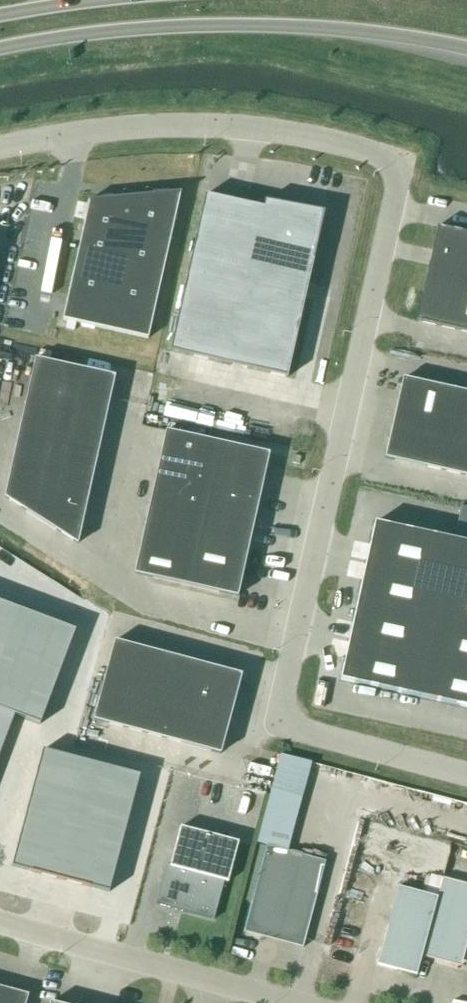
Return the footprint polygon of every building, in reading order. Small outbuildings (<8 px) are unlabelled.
[(89,203),(62,320),(148,339),(180,195),(181,195),(181,193),(168,194),(146,190),(144,196),(123,192),(121,199),(87,202),(87,203),(89,203)] [(205,195),(170,352),(287,378),(322,222),(270,210),(271,203),(264,201),(262,208),(205,195)] [(416,319),(466,330),(466,232),(437,225),(416,319)] [(35,360),(5,498),(26,511),(25,511),(56,531),(56,530),(77,544),(85,510),(114,377),(96,373),(53,363),(53,364),(35,360)] [(385,458),(394,460),(394,461),(426,468),(426,467),(466,477),(466,394),(443,388),(412,381),(403,379),(385,458)] [(166,432),(135,574),(153,578),(152,578),(219,593),(237,597),(269,454),(250,450),(184,435),(184,436),(166,432)] [(337,679),(466,708),(466,543),(371,522),(337,679)] [(14,715),(40,725),(75,631),(0,602),(0,709),(14,715)] [(114,641),(93,721),(220,755),(242,675),(114,641)] [(0,709),(0,751),(14,715),(0,709)] [(43,750),(12,866),(109,892),(140,775),(43,750)] [(228,882),(238,842),(180,827),(170,866),(166,865),(156,905),(214,920),(224,881),(228,882)] [(304,944),(326,861),(267,846),(245,928),(304,944)] [(466,943),(466,885),(442,879),(448,859),(409,848),(377,965),(416,975),(422,956),(451,964),(463,957),(466,943)] [(28,995),(0,987),(0,1002),(26,1002),(28,995)]
